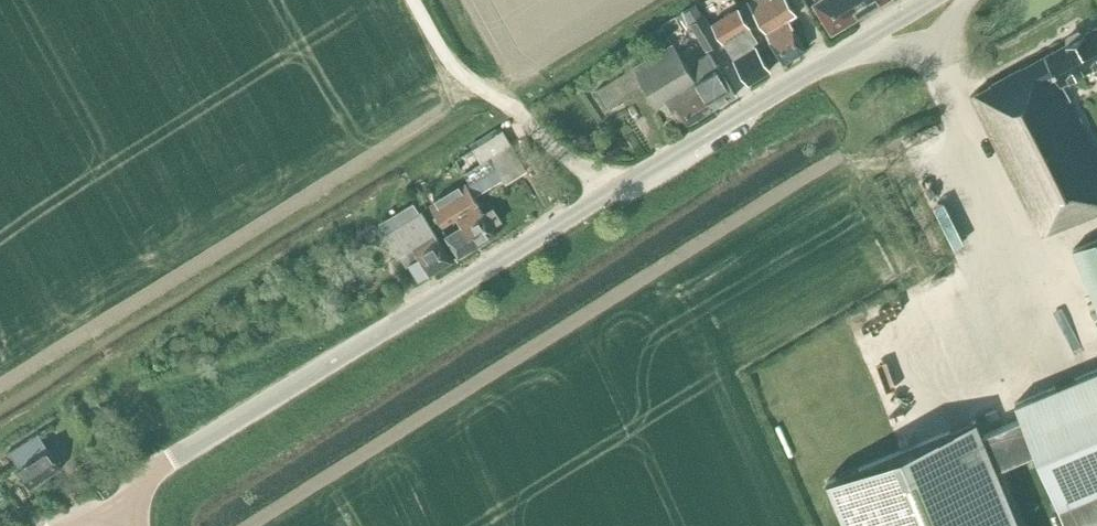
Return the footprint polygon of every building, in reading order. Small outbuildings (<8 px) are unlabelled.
[(806,48),(788,20),(796,15),(787,0),(750,0),(747,2),(766,34),(765,34),(783,62),(806,48)] [(885,0),(817,0),(813,3),(831,33),(885,0)] [(738,5),(710,22),(723,43),(748,84),(769,71),(753,43),(758,40),(750,26),(751,25),(738,5)] [(721,41),(704,14),(689,23),(705,50),(721,41)] [(1082,34),(1077,30),(1066,36),(1067,42),(1021,66),(989,84),(990,85),(970,96),(1040,234),(1096,210),(1096,161),(1065,101),(1069,99),(1061,83),(1096,64),(1096,26),(1082,34)] [(713,108),(683,60),(679,53),(673,43),(633,67),(633,68),(595,91),(605,107),(643,84),(656,106),(665,101),(677,121),(683,118),(686,124),(713,108)] [(695,52),(691,46),(679,53),(683,60),(695,52)] [(713,108),(735,95),(709,52),(699,58),(695,52),(683,60),(713,108)] [(470,184),(469,185),(475,196),(502,179),(505,183),(526,170),(513,148),(511,144),(502,130),(493,136),(478,145),(471,149),(480,163),(481,164),(490,158),(496,168),(470,184)] [(526,160),(535,155),(527,141),(518,146),(526,160)] [(492,226),(500,221),(492,207),(483,212),(465,184),(429,206),(441,226),(455,217),(460,226),(445,235),(458,257),(496,234),(492,226)] [(387,233),(383,235),(397,258),(400,256),(406,266),(409,264),(418,281),(428,275),(451,261),(421,212),(420,212),(414,202),(396,213),(402,223),(387,233)] [(380,223),(387,233),(402,223),(396,213),(380,223)] [(1072,249),(1096,309),(1096,239),(1072,249)] [(1014,403),(1020,419),(1034,452),(1064,525),(1096,525),(1096,368),(1014,403)] [(1034,452),(1020,419),(982,435),(975,420),(827,481),(845,525),(1020,525),(996,468),(1034,452)] [(60,467),(48,448),(38,432),(9,451),(19,467),(18,468),(30,487),(60,467)]
